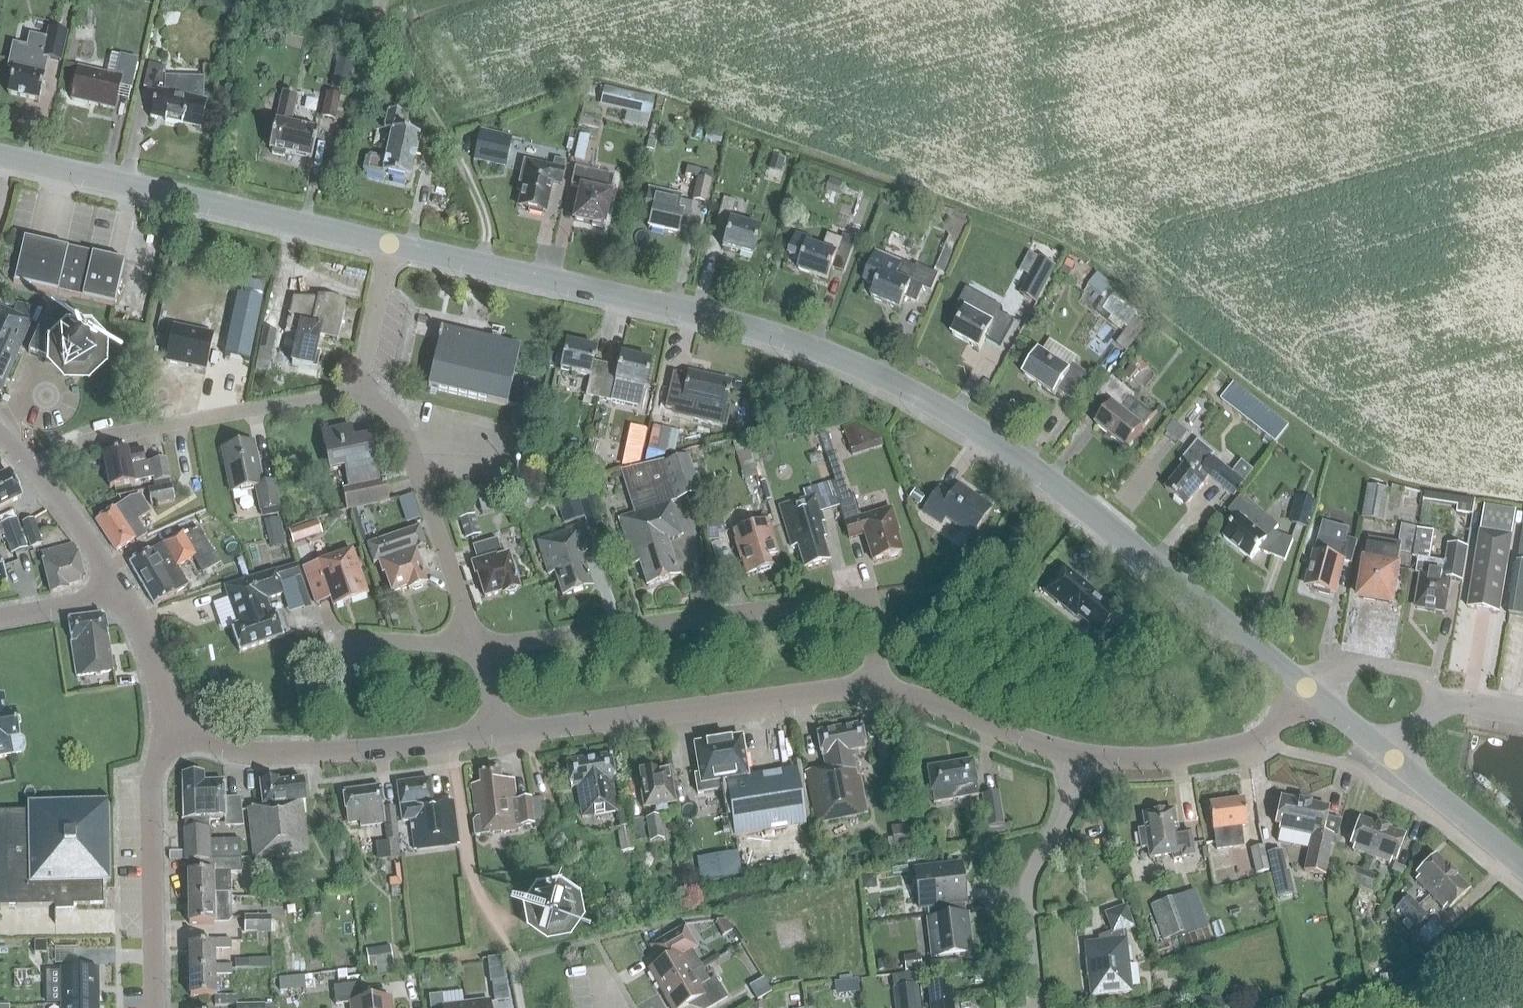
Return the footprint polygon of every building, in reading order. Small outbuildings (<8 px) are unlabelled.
[(91,28),(92,8),(81,7),(80,27),(91,28)] [(12,69),(7,93),(38,100),(43,75),(39,74),(43,58),(59,61),(66,32),(48,28),(46,39),(29,35),(26,47),(12,44),(7,68),(12,69)] [(119,55),(119,56),(114,77),(105,75),(78,68),(70,100),(113,109),(118,86),(130,89),(137,59),(119,55)] [(353,61),(337,57),(334,73),(350,76),(353,61)] [(206,100),(202,99),(204,77),(164,76),(164,70),(165,68),(148,64),(143,87),(156,90),(150,117),(199,129),(206,100)] [(652,99),(603,88),(599,106),(648,117),(652,99)] [(310,158),(317,131),(290,124),(297,95),(283,92),(276,120),(275,120),(269,149),(272,149),(271,154),(284,157),(285,152),(310,158)] [(326,92),(320,117),(334,120),(340,95),(326,92)] [(392,131),(385,158),(370,155),(365,157),(362,168),(365,173),(383,177),(384,174),(392,175),(391,179),(404,182),(404,178),(408,179),(418,136),(403,132),(407,114),(387,110),(383,129),(392,131)] [(508,152),(511,137),(479,131),(474,154),(473,160),(488,164),(492,149),(508,152)] [(578,134),(572,159),(582,161),(587,137),(578,134)] [(771,156),(767,169),(780,174),(784,160),(771,156)] [(560,185),(565,162),(554,159),(552,167),(524,161),(517,191),(521,192),(518,206),(529,208),(528,212),(542,214),(542,212),(544,212),(550,183),(560,185)] [(613,177),(598,174),(575,168),(570,186),(582,189),(575,220),(602,226),(613,177)] [(697,178),(695,184),(691,199),(705,202),(710,181),(697,178)] [(830,179),(825,191),(837,195),(842,183),(830,179)] [(685,231),(691,204),(680,202),(681,196),(649,189),(644,213),(651,215),(648,228),(677,235),(678,229),(685,231)] [(751,255),(758,229),(730,221),(735,202),(723,198),(713,232),(726,235),(722,247),(751,255)] [(827,280),(832,268),(844,272),(855,239),(843,235),(841,239),(827,234),(822,249),(808,244),(810,239),(797,235),(789,256),(803,260),(799,270),(827,280)] [(123,263),(23,240),(13,283),(113,306),(123,263)] [(938,275),(930,271),(916,266),(914,269),(876,253),(864,282),(876,287),(872,298),(899,309),(904,298),(916,304),(922,289),(930,292),(938,275)] [(1057,275),(1064,280),(1073,265),(1065,260),(1057,275)] [(1040,261),(1021,296),(1035,304),(1054,269),(1040,261)] [(225,322),(233,280),(194,273),(186,315),(225,322)] [(1087,286),(1102,298),(1112,287),(1096,274),(1087,286)] [(318,288),(293,283),(293,281),(290,281),(287,296),(292,297),(284,332),(298,335),(301,324),(310,327),(318,288)] [(344,293),(318,288),(310,327),(320,329),(319,334),(337,338),(347,293),(344,292),(344,293)] [(261,298),(237,293),(224,356),(248,361),(261,298)] [(1146,326),(1106,295),(1094,311),(1107,321),(1110,317),(1126,330),(1115,344),(1125,352),(1146,326)] [(30,321),(0,308),(0,391),(30,321)] [(1019,309),(1013,321),(997,312),(991,324),(966,310),(952,335),(979,349),(984,339),(1008,351),(1028,314),(1019,309)] [(104,370),(104,348),(89,332),(66,330),(64,332),(42,322),(28,353),(48,361),(47,368),(64,386),(87,387),(104,370)] [(298,335),(292,362),(298,364),(297,370),(317,374),(322,351),(315,350),(319,334),(320,329),(310,327),(301,324),(298,335)] [(162,363),(202,372),(210,336),(170,327),(162,363)] [(263,328),(254,368),(266,371),(275,331),(263,328)] [(534,380),(513,375),(519,346),(473,336),(441,328),(428,388),(506,406),(506,405),(527,410),(534,380)] [(585,396),(600,399),(607,365),(593,362),(595,349),(567,343),(561,369),(590,376),(585,396)] [(1071,400),(1087,376),(1073,366),(1069,372),(1039,352),(1023,375),(1054,396),(1057,391),(1071,400)] [(618,368),(607,365),(600,399),(639,408),(649,361),(621,355),(618,368)] [(1135,358),(1122,375),(1129,381),(1138,370),(1140,372),(1148,369),(1135,358)] [(724,408),(730,381),(687,372),(684,385),(671,382),(665,409),(692,415),(695,402),(707,404),(704,416),(720,419),(722,408),(724,408)] [(1142,429),(1153,415),(1131,399),(1134,396),(1111,378),(1095,398),(1109,409),(1095,426),(1126,450),(1142,429)] [(1287,426),(1232,383),(1219,400),(1274,443),(1287,426)] [(1164,430),(1178,442),(1187,432),(1172,420),(1164,430)] [(851,456),(882,446),(880,438),(859,422),(842,427),(851,456)] [(348,508),(388,500),(383,479),(379,480),(369,435),(353,439),(350,426),(322,432),(330,471),(344,468),(348,488),(344,489),(348,508)] [(1241,462),(1230,474),(1211,459),(1214,455),(1198,441),(1180,463),(1184,466),(1165,490),(1186,507),(1205,483),(1203,482),(1208,476),(1233,496),(1253,472),(1241,462)] [(753,464),(745,442),(736,445),(743,467),(753,464)] [(256,487),(260,510),(262,517),(278,514),(277,507),(272,481),(261,483),(252,443),(222,449),(231,492),(256,487)] [(624,444),(620,464),(638,462),(641,448),(624,444)] [(755,448),(749,450),(753,463),(760,461),(755,448)] [(164,459),(145,463),(142,449),(128,452),(128,449),(103,454),(109,487),(153,478),(154,482),(169,479),(164,459)] [(670,502),(699,494),(687,455),(664,462),(663,459),(621,472),(634,514),(619,518),(633,564),(640,562),(647,586),(677,577),(667,542),(681,538),(670,502)] [(852,495),(848,496),(835,456),(824,460),(831,482),(838,506),(848,539),(865,534),(872,560),(887,556),(890,558),(896,556),(897,553),(901,552),(889,509),(859,518),(852,495)] [(20,498),(7,472),(0,475),(0,508),(20,498)] [(169,479),(154,482),(155,487),(148,488),(151,504),(174,500),(171,485),(171,484),(170,484),(169,479)] [(764,480),(759,482),(766,501),(771,499),(764,480)] [(819,512),(838,506),(831,482),(803,491),(806,499),(780,507),(792,547),(797,546),(804,569),(829,561),(822,539),(824,539),(821,523),(822,522),(819,512)] [(951,495),(939,487),(922,511),(940,524),(945,517),(971,536),(991,508),(990,504),(988,500),(985,498),(981,497),(977,498),(958,485),(951,495)] [(1367,487),(1361,519),(1382,523),(1388,490),(1367,487)] [(914,489),(908,497),(919,505),(924,497),(914,489)] [(1474,501),(1423,493),(1422,501),(1457,506),(1456,513),(1472,516),(1474,501)] [(420,494),(407,496),(412,521),(425,518),(420,494)] [(146,535),(137,520),(150,512),(140,496),(131,498),(123,503),(122,503),(96,520),(116,551),(134,539),(136,542),(146,535)] [(556,503),(563,523),(583,516),(576,496),(556,503)] [(1284,561),(1292,541),(1269,532),(1260,523),(1265,517),(1241,497),(1229,512),(1239,520),(1224,538),(1251,560),(1258,551),(1284,561)] [(1296,497),(1288,523),(1307,528),(1315,502),(1296,497)] [(1485,506),(1480,532),(1468,609),(1499,614),(1516,512),(1485,506)] [(723,529),(717,510),(704,514),(711,534),(723,529)] [(0,524),(0,527),(10,554),(26,548),(12,512),(0,516),(0,523),(0,524)] [(479,534),(473,515),(459,519),(464,539),(479,534)] [(755,574),(758,572),(759,574),(769,572),(768,570),(771,569),(768,555),(776,553),(765,515),(731,525),(735,540),(734,540),(740,561),(742,560),(745,574),(754,571),(755,574)] [(279,517),(263,520),(269,548),(284,545),(279,517)] [(32,518),(21,522),(29,547),(41,543),(32,518)] [(287,530),(292,543),(321,534),(317,521),(287,530)] [(1369,540),(1368,547),(1360,599),(1391,604),(1400,552),(1411,554),(1415,528),(1400,526),(1397,544),(1369,540)] [(415,550),(424,547),(418,528),(367,545),(374,564),(379,562),(383,574),(385,573),(391,592),(407,587),(408,590),(426,584),(415,550)] [(562,596),(592,587),(582,557),(586,551),(579,528),(537,541),(548,575),(554,573),(562,596)] [(202,574),(220,564),(214,553),(213,554),(198,529),(191,533),(190,530),(185,533),(183,531),(129,562),(154,605),(187,586),(177,567),(193,558),(202,574)] [(1446,562),(1429,560),(1433,532),(1416,529),(1412,557),(1418,558),(1416,574),(1421,575),(1416,608),(1444,612),(1450,579),(1461,581),(1466,548),(1448,545),(1446,562)] [(1522,618),(1522,533),(1509,616),(1522,618)] [(502,594),(518,589),(508,554),(502,556),(496,539),(473,546),(477,561),(472,562),(475,574),(477,574),(484,598),(501,592),(502,594)] [(1351,564),(1357,542),(1344,539),(1343,545),(1320,539),(1316,554),(1313,553),(1309,569),(1312,569),(1307,588),(1332,594),(1341,561),(1351,564)] [(79,584),(82,579),(77,552),(72,546),(71,545),(42,553),(51,593),(67,589),(66,587),(79,584)] [(333,607),(367,595),(351,551),(303,568),(316,604),(331,599),(333,607)] [(296,564),(225,588),(237,624),(231,626),(239,651),(283,637),(275,612),(270,614),(265,600),(283,594),(279,583),(300,576),(296,564)] [(1099,634),(1114,615),(1093,597),(1096,594),(1064,567),(1044,591),(1075,618),(1077,616),(1099,634)] [(80,676),(112,671),(107,635),(104,618),(100,615),(68,618),(77,676),(80,676)] [(24,749),(23,741),(19,739),(13,711),(5,713),(2,698),(0,698),(0,758),(13,755),(21,753),(24,749)] [(865,813),(855,760),(853,751),(865,749),(860,724),(816,732),(821,755),(822,757),(824,768),(805,772),(815,823),(865,813)] [(795,769),(746,777),(740,739),(695,746),(699,773),(694,774),(697,792),(725,787),(733,836),(804,825),(795,769)] [(614,779),(610,754),(566,762),(570,787),(577,786),(581,811),(582,817),(617,812),(612,781),(614,781),(614,779)] [(933,803),(978,796),(972,760),(927,767),(933,803)] [(666,810),(665,804),(674,802),(668,768),(638,773),(641,790),(644,808),(656,806),(656,811),(666,810)] [(534,824),(531,803),(530,799),(516,801),(513,779),(500,780),(499,770),(479,773),(480,783),(471,785),(476,818),(472,821),(474,836),(520,830),(519,826),(534,824)] [(185,862),(200,861),(241,859),(240,839),(209,841),(208,819),(225,818),(225,827),(242,827),(239,798),(224,798),(223,781),(203,782),(203,774),(182,774),(183,806),(185,862)] [(305,802),(302,780),(277,783),(277,781),(259,783),(262,806),(247,808),(254,858),(308,853),(302,802),(305,802)] [(458,845),(452,799),(432,802),(429,780),(397,784),(402,822),(410,820),(415,851),(458,845)] [(384,823),(387,841),(388,841),(390,858),(400,857),(394,808),(383,809),(380,787),(342,792),(347,824),(359,822),(360,827),(384,823)] [(1004,832),(998,792),(981,794),(986,826),(991,826),(992,834),(1004,832)] [(1323,875),(1332,837),(1336,838),(1341,821),(1325,817),(1327,808),(1281,798),(1275,825),(1280,826),(1279,830),(1311,837),(1304,871),(1323,875)] [(1240,828),(1247,827),(1243,799),(1209,804),(1212,832),(1214,832),(1217,850),(1242,846),(1240,828)] [(28,803),(28,811),(0,811),(0,906),(54,905),(54,910),(73,910),(73,905),(103,905),(102,882),(110,882),(108,802),(28,803)] [(627,806),(616,808),(620,827),(630,825),(627,806)] [(1181,858),(1194,856),(1190,832),(1176,834),(1173,810),(1164,812),(1164,810),(1150,812),(1151,814),(1142,815),(1145,829),(1137,830),(1140,849),(1147,848),(1149,859),(1180,854),(1181,858)] [(660,816),(645,818),(649,843),(664,840),(660,816)] [(644,841),(640,819),(629,821),(633,843),(644,841)] [(1370,858),(1382,827),(1359,819),(1350,845),(1354,847),(1352,851),(1370,858)] [(894,849),(914,844),(910,823),(889,827),(894,849)] [(629,827),(616,829),(619,852),(633,850),(629,827)] [(1404,835),(1382,827),(1370,858),(1388,864),(1390,860),(1394,862),(1404,835)] [(1268,871),(1262,846),(1248,849),(1254,874),(1268,871)] [(736,850),(694,857),(699,881),(740,874),(736,850)] [(1281,850),(1266,854),(1276,897),(1293,893),(1288,871),(1285,871),(1281,850)] [(1415,882),(1429,896),(1452,873),(1436,856),(1416,875),(1419,878),(1415,882)] [(241,859),(200,861),(201,872),(188,872),(188,898),(213,898),(213,894),(230,894),(230,873),(241,873),(241,859)] [(920,916),(927,915),(926,908),(964,902),(960,864),(934,867),(934,872),(914,874),(920,916)] [(1365,872),(1352,867),(1346,883),(1359,888),(1365,872)] [(1379,877),(1365,872),(1359,888),(1373,893),(1379,877)] [(1468,890),(1452,873),(1429,896),(1441,909),(1445,906),(1448,910),(1468,890)] [(876,888),(875,874),(861,875),(862,889),(876,888)] [(245,898),(261,898),(261,887),(245,887),(245,898)] [(572,917),(569,899),(559,892),(541,895),(533,905),(537,924),(547,931),(565,927),(572,917)] [(1198,928),(1187,893),(1158,903),(1170,938),(1198,928)] [(231,918),(230,894),(213,894),(213,898),(188,898),(189,924),(227,923),(231,918)] [(1397,909),(1405,918),(1417,906),(1407,896),(1395,908),(1397,909)] [(971,953),(964,902),(926,908),(927,915),(932,958),(971,953)] [(1090,997),(1131,992),(1124,930),(1132,927),(1125,906),(1105,914),(1112,933),(1104,936),(1104,941),(1084,943),(1090,997)] [(1427,916),(1417,906),(1405,918),(1399,923),(1407,931),(1412,926),(1414,928),(1427,916)] [(270,916),(243,917),(244,933),(270,932),(270,916)] [(1432,919),(1418,932),(1428,944),(1443,931),(1432,919)] [(648,970),(660,991),(701,968),(692,952),(697,949),(684,926),(648,947),(659,964),(648,970)] [(215,970),(214,966),(214,950),(231,950),(231,940),(214,941),(214,944),(189,944),(190,970),(215,970)] [(46,941),(34,941),(34,953),(46,953),(46,941)] [(392,965),(389,946),(365,950),(368,969),(376,968),(377,975),(389,973),(388,966),(392,965)] [(921,971),(919,954),(902,956),(904,973),(921,971)] [(284,970),(306,971),(306,955),(284,955),(284,970)] [(232,966),(214,966),(215,970),(190,970),(190,996),(215,996),(215,975),(232,975),(232,966)] [(60,969),(60,1005),(98,1005),(97,968),(60,969)] [(727,998),(715,977),(709,981),(701,968),(660,991),(670,1007),(681,1007),(695,1000),(700,1007),(710,1007),(727,998)] [(1389,974),(1373,978),(1374,985),(1391,981),(1389,974)] [(286,977),(277,978),(279,991),(288,990),(286,977)] [(492,980),(494,1000),(508,999),(505,978),(492,980)] [(350,1007),(391,1007),(390,998),(362,1001),(360,984),(333,987),(335,1005),(349,1003),(350,1007)] [(929,987),(931,1007),(953,1007),(951,984),(929,987)] [(892,989),(894,1007),(920,1007),(917,986),(892,989)] [(241,995),(219,996),(219,1004),(242,1003),(241,995)] [(465,1003),(442,1006),(441,995),(429,996),(430,1007),(466,1007),(465,1003)]
